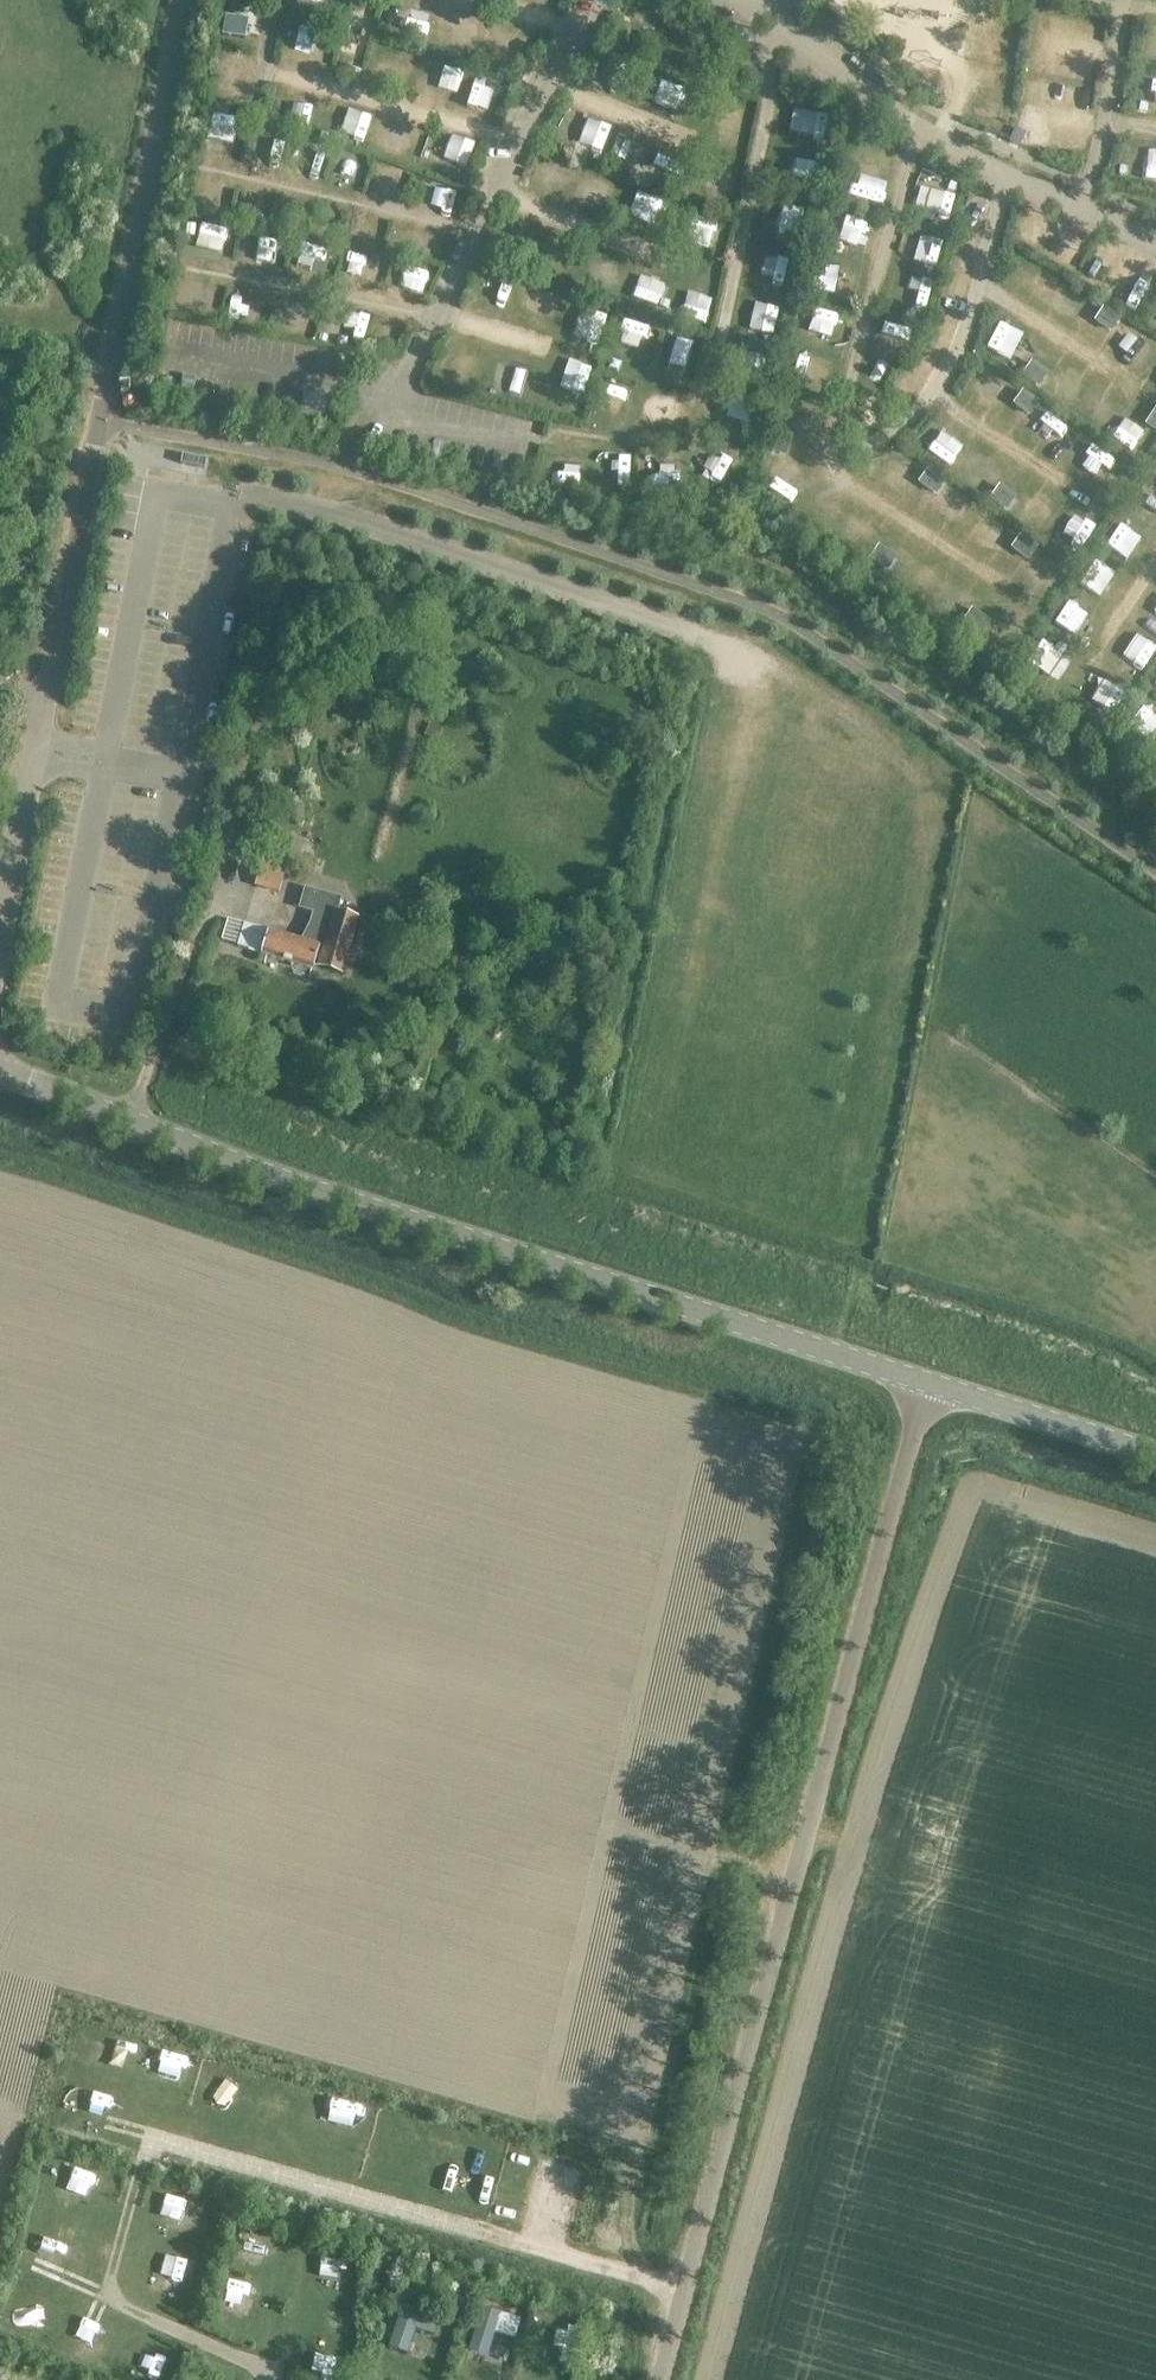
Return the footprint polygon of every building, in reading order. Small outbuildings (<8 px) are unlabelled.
[(225,34),(245,37),(249,19),(228,15),(225,34)] [(183,454),(182,461),(201,463),(201,456),(183,454)] [(254,885),(277,892),(290,842),(267,836),(254,885)] [(244,922),(236,946),(244,949),(310,969),(313,964),(338,972),(355,917),(331,910),(335,899),(305,890),(300,906),(310,910),(307,920),(296,938),(252,925),(244,922)] [(401,2305),(388,2347),(407,2353),(414,2329),(434,2335),(439,2317),(401,2305)] [(468,2349),(489,2355),(496,2330),(516,2336),(522,2317),(481,2305),(468,2349)]
